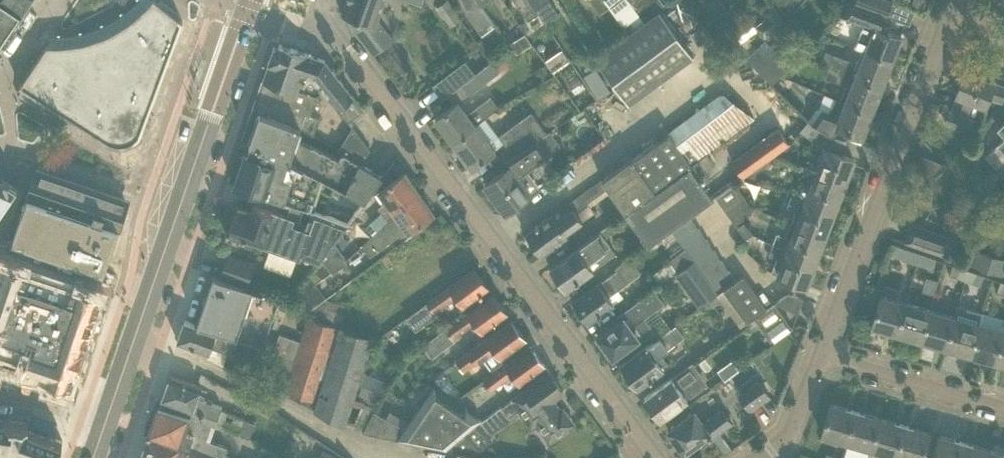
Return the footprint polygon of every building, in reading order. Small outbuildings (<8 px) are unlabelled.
[(23,12),(4,0),(0,0),(0,46),(23,12)] [(23,12),(31,0),(4,0),(23,12)] [(131,19),(165,64),(170,44),(173,45),(182,20),(178,18),(179,15),(160,0),(157,0),(156,0),(150,0),(142,9),(131,19)] [(342,13),(351,16),(349,21),(374,54),(383,48),(387,54),(397,46),(386,31),(385,32),(382,35),(375,25),(384,0),(347,0),(342,13)] [(461,19),(461,18),(448,0),(444,0),(437,5),(451,25),(452,25),(461,19)] [(464,11),(479,31),(493,19),(490,16),(481,2),(479,0),(459,0),(464,11)] [(524,14),(530,10),(535,18),(540,14),(534,6),(530,0),(515,0),(524,14)] [(534,6),(540,14),(544,22),(558,12),(550,0),(543,0),(534,6)] [(599,15),(609,8),(609,7),(604,0),(588,0),(599,15)] [(609,7),(627,33),(631,30),(643,22),(627,0),(604,0),(609,7)] [(643,22),(660,9),(665,6),(661,0),(627,0),(643,22)] [(891,1),(892,0),(855,0),(854,3),(886,15),(891,1)] [(764,17),(753,26),(756,29),(765,39),(783,23),(771,1),(759,10),(764,17)] [(863,49),(891,59),(891,58),(895,58),(898,50),(895,48),(900,35),(881,28),(885,18),(866,11),(851,5),(842,14),(864,23),(855,46),(863,49)] [(643,22),(631,30),(627,33),(594,57),(628,103),(694,56),(660,9),(643,22)] [(97,37),(85,41),(99,107),(106,140),(106,143),(112,146),(118,147),(125,147),(131,145),(137,141),(141,137),(139,135),(149,110),(148,109),(154,89),(156,90),(157,88),(156,87),(162,67),(164,68),(165,66),(165,65),(165,64),(131,19),(120,26),(109,32),(97,37)] [(526,34),(511,43),(517,52),(532,43),(526,34)] [(45,48),(33,65),(99,107),(85,41),(73,44),(60,45),(53,45),(47,45),(46,46),(45,48)] [(748,54),(773,80),(793,61),(781,48),(773,56),(761,43),(757,46),(748,54)] [(268,62),(263,79),(296,89),(297,88),(315,94),(322,89),(347,120),(363,109),(324,59),(281,44),(272,47),(267,62),(268,62)] [(891,59),(863,49),(857,64),(861,65),(856,76),(880,86),(891,59)] [(564,51),(547,62),(554,72),(571,61),(564,51)] [(849,61),(834,55),(826,52),(822,63),(830,66),(845,72),(849,61)] [(476,72),(466,58),(434,83),(444,96),(447,94),(461,83),(474,73),(476,72)] [(474,73),(461,83),(469,93),(499,70),(495,64),(491,60),(476,72),(474,73)] [(20,84),(19,85),(20,85),(92,131),(96,134),(106,140),(99,107),(33,65),(21,82),(20,84)] [(845,72),(830,66),(826,76),(841,82),(845,72)] [(595,67),(582,76),(597,98),(610,90),(595,67)] [(945,123),(967,131),(972,119),(965,117),(971,101),(985,106),(988,97),(1001,101),(1003,94),(1003,85),(994,82),(994,81),(990,80),(991,77),(981,73),(980,76),(964,70),(955,95),(957,95),(950,112),(949,111),(945,123)] [(846,85),(840,101),(870,113),(880,86),(856,76),(852,88),(846,85)] [(262,79),(252,108),(260,111),(300,126),(301,127),(313,135),(319,117),(309,114),(315,94),(297,88),(296,89),(263,79),(262,78),(262,79)] [(631,158),(601,179),(608,188),(624,210),(706,152),(719,142),(753,118),(723,93),(632,158),(631,158)] [(458,100),(434,118),(451,140),(474,122),(475,123),(498,106),(489,94),(466,112),(458,100)] [(808,121),(804,126),(831,136),(837,127),(861,136),(870,113),(840,101),(834,99),(827,116),(820,113),(814,124),(808,121)] [(260,111),(249,141),(286,162),(289,162),(301,127),(300,126),(260,111)] [(531,111),(498,135),(503,142),(513,155),(546,132),(531,111)] [(474,122),(451,140),(471,167),(494,150),(475,123),(474,122)] [(804,126),(799,131),(812,141),(810,146),(822,150),(820,158),(823,159),(818,172),(844,182),(844,181),(848,182),(853,170),(849,168),(853,158),(841,153),(846,142),(833,137),(831,136),(804,126)] [(370,149),(352,127),(337,150),(341,152),(359,162),(361,163),(370,149)] [(777,128),(731,161),(742,175),(743,175),(744,174),(752,168),(788,142),(777,128)] [(512,163),(485,183),(505,210),(530,192),(519,176),(549,155),(544,148),(556,140),(549,130),(546,132),(513,155),(505,160),(505,161),(509,158),(512,163)] [(249,141),(234,185),(251,191),(263,195),(283,201),(310,210),(313,211),(323,180),(289,162),(286,162),(249,141)] [(713,163),(706,152),(624,210),(625,211),(635,224),(649,244),(658,237),(689,213),(712,197),(702,182),(711,164),(713,163)] [(929,163),(925,168),(935,175),(947,164),(948,163),(932,158),(929,163)] [(359,162),(344,191),(362,201),(382,177),(361,163),(359,162)] [(764,172),(752,168),(744,174),(761,180),(764,172)] [(404,171),(387,183),(378,190),(392,210),(418,191),(404,171)] [(35,172),(21,213),(12,238),(104,270),(126,203),(35,172)] [(812,186),(809,185),(800,182),(797,191),(806,194),(806,195),(808,196),(823,202),(821,206),(833,210),(844,182),(818,172),(812,186)] [(17,184),(0,173),(0,209),(17,184)] [(744,174),(743,175),(740,185),(758,191),(761,180),(744,174)] [(722,205),(741,192),(733,182),(714,195),(722,205)] [(418,191),(392,210),(385,216),(388,220),(361,244),(369,255),(406,228),(407,230),(433,212),(418,191)] [(748,203),(741,192),(722,205),(729,216),(745,205),(748,203)] [(956,192),(936,210),(945,220),(951,214),(965,201),(956,192)] [(527,236),(524,238),(531,247),(533,245),(540,254),(552,245),(554,247),(568,237),(565,233),(594,211),(581,194),(569,203),(572,207),(555,219),(551,214),(538,224),(537,222),(534,224),(536,226),(525,234),(527,236)] [(804,200),(803,200),(790,195),(786,206),(794,209),(789,222),(823,235),(833,210),(821,206),(823,202),(808,196),(807,201),(804,200)] [(233,210),(226,229),(245,236),(244,239),(258,244),(259,241),(271,245),(270,250),(296,259),(297,255),(319,262),(322,258),(333,243),(347,223),(313,211),(310,210),(305,226),(296,223),(298,216),(252,201),(250,207),(238,203),(235,211),(233,210)] [(751,212),(745,205),(729,216),(735,224),(751,212)] [(689,213),(670,228),(675,236),(677,239),(697,228),(689,213)] [(945,220),(943,222),(949,228),(958,221),(951,214),(945,220)] [(752,233),(744,222),(737,226),(744,238),(752,233)] [(823,235),(789,222),(785,235),(776,231),(772,243),(814,259),(823,235)] [(951,236),(929,229),(910,222),(904,241),(945,255),(951,236)] [(605,226),(549,267),(556,276),(553,277),(560,287),(563,285),(565,288),(614,252),(604,237),(610,232),(605,226)] [(697,228),(677,239),(684,248),(685,249),(705,238),(699,227),(697,228)] [(670,228),(658,237),(664,244),(675,236),(670,228)] [(705,238),(685,249),(692,260),(713,249),(707,237),(705,238)] [(333,243),(322,258),(331,269),(345,259),(333,243)] [(814,259),(772,243),(767,254),(777,258),(772,271),(805,284),(806,282),(810,284),(815,271),(810,270),(814,259)] [(684,248),(666,261),(675,273),(676,272),(692,260),(685,249),(684,248)] [(713,249),(692,260),(694,263),(700,270),(720,259),(714,248),(713,249)] [(906,259),(916,263),(920,253),(904,248),(901,258),(906,259)] [(973,265),(1003,275),(1003,272),(1003,259),(978,250),(973,265)] [(935,259),(920,253),(916,263),(932,268),(935,259)] [(230,255),(222,278),(246,287),(255,264),(230,255)] [(10,362),(21,366),(42,373),(41,374),(50,377),(70,383),(75,368),(76,368),(85,344),(83,343),(101,290),(81,284),(73,281),(72,282),(52,275),(41,271),(28,267),(29,266),(21,263),(0,256),(0,257),(0,359),(10,362)] [(615,267),(616,269),(572,302),(587,321),(626,292),(621,285),(640,272),(629,257),(615,267)] [(319,262),(310,275),(315,281),(331,269),(322,258),(319,262)] [(720,259),(700,270),(707,280),(728,269),(722,258),(720,259)] [(674,273),(698,307),(716,294),(709,283),(707,280),(700,270),(694,263),(692,260),(676,272),(675,273),(674,273)] [(965,278),(968,269),(953,264),(950,273),(965,278)] [(473,267),(425,302),(404,318),(411,327),(455,295),(462,305),(487,287),(473,267)] [(728,269),(707,280),(709,283),(716,294),(717,294),(724,288),(735,280),(729,268),(728,269)] [(968,269),(965,278),(979,283),(982,274),(968,269)] [(195,322),(195,323),(262,347),(271,323),(279,299),(246,287),(222,278),(211,274),(210,276),(215,278),(207,300),(199,323),(195,322)] [(736,280),(724,288),(747,321),(755,315),(766,307),(743,274),(736,280)] [(597,335),(614,359),(653,330),(643,317),(663,303),(653,289),(612,318),(615,322),(597,335)] [(492,293),(445,328),(451,338),(473,322),(480,331),(506,313),(492,293)] [(887,330),(897,333),(906,302),(881,295),(872,326),(887,330)] [(774,301),(766,307),(755,315),(764,328),(783,314),(774,301)] [(907,336),(921,340),(930,309),(906,302),(897,333),(907,336)] [(930,309),(921,340),(946,347),(954,316),(930,309)] [(954,316),(946,347),(956,350),(970,354),(979,323),(954,316)] [(308,318),(301,341),(295,360),(289,381),(285,392),(316,402),(339,327),(308,318)] [(262,347),(195,323),(184,319),(177,340),(209,352),(212,344),(269,365),(265,378),(283,384),(292,359),(274,351),(262,347)] [(511,319),(463,354),(456,360),(463,369),(482,355),(491,367),(501,360),(499,357),(525,338),(511,319)] [(984,358),(994,361),(1003,330),(979,323),(970,354),(984,358)] [(674,325),(636,353),(620,365),(637,387),(668,364),(660,353),(682,337),(674,325)] [(340,327),(316,402),(314,408),(345,424),(360,375),(373,337),(340,327)] [(1003,330),(994,361),(1003,363),(1003,330)] [(295,360),(301,341),(280,334),(274,351),(292,359),(295,360)] [(530,345),(514,357),(482,380),(489,390),(511,373),(518,383),(544,364),(530,345)] [(691,362),(660,385),(644,397),(646,399),(645,403),(649,409),(653,409),(660,418),(702,387),(705,385),(699,377),(702,375),(691,362)] [(551,399),(563,390),(549,371),(486,416),(492,425),(507,414),(508,416),(518,409),(526,419),(531,416),(549,440),(573,423),(562,408),(560,410),(551,399)] [(166,388),(163,400),(217,417),(216,420),(237,431),(242,418),(219,410),(221,405),(196,397),(200,385),(169,374),(165,386),(166,388)] [(360,375),(345,424),(362,431),(373,411),(386,387),(360,375)] [(737,394),(749,411),(769,396),(758,379),(737,394)] [(401,428),(398,438),(446,448),(478,422),(481,420),(454,400),(431,384),(402,427),(401,428)] [(163,400),(161,405),(157,404),(148,433),(149,434),(179,443),(214,457),(222,457),(226,445),(209,439),(216,420),(217,417),(163,400)] [(839,439),(846,441),(855,411),(845,408),(830,403),(821,434),(839,439)] [(694,409),(684,417),(667,429),(683,451),(698,440),(701,445),(732,422),(721,407),(703,421),(694,409)] [(373,411),(362,431),(398,438),(401,428),(402,427),(373,411)] [(846,441),(871,448),(880,417),(866,413),(865,414),(855,411),(846,441)] [(62,439),(27,427),(28,419),(6,416),(6,417),(0,416),(0,457),(55,457),(62,439)] [(880,417),(871,448),(895,455),(904,425),(894,422),(894,421),(880,417)] [(478,422),(446,448),(457,451),(473,455),(492,439),(478,422)] [(904,425),(895,455),(904,457),(921,457),(929,432),(914,427),(914,428),(904,425)] [(149,434),(141,457),(214,457),(179,443),(149,434)] [(963,442),(953,439),(953,438),(939,434),(932,457),(959,457),(963,442)] [(988,448),(974,444),(974,445),(963,442),(959,457),(985,457),(988,448)] [(323,448),(318,457),(340,457),(323,448)] [(1002,453),(1002,452),(988,448),(985,457),(1003,457),(1003,453),(1002,453)]
